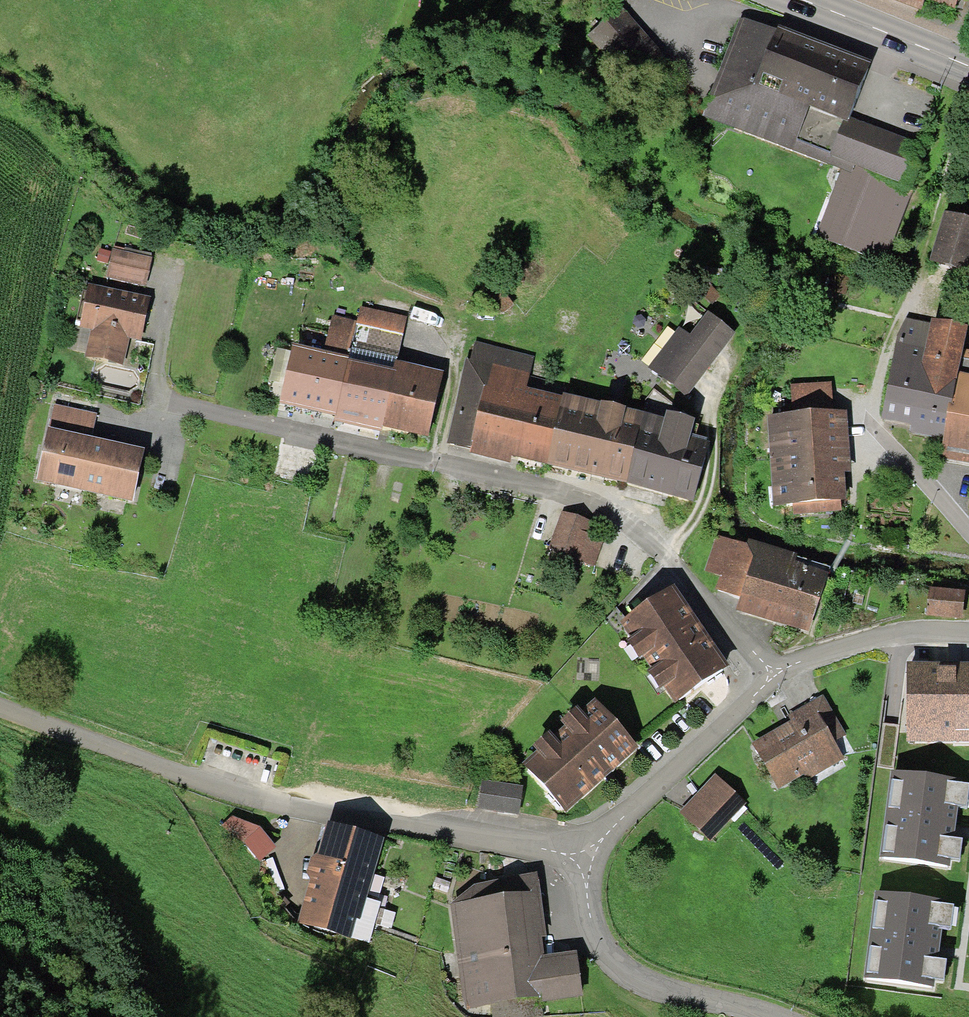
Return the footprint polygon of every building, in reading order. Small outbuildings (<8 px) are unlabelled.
[(904,6),(921,13),(925,0),(887,0),(904,6)] [(622,8),(589,37),(627,80),(660,52),(622,8)] [(773,30),(740,18),(701,116),(841,171),(816,239),(884,264),(912,191),(903,187),(917,145),(852,118),(871,65),(774,27),(773,30)] [(930,262),(968,274),(968,220),(945,213),(930,262)] [(114,246),(107,278),(145,286),(152,255),(114,246)] [(151,298),(90,284),(80,328),(91,331),(84,357),(122,366),(128,339),(141,341),(146,320),(151,298)] [(487,298),(496,312),(505,306),(496,292),(487,298)] [(360,306),(356,324),(403,334),(407,317),(360,306)] [(735,334),(708,313),(690,336),(679,328),(648,368),(686,397),(735,334)] [(333,316),(325,347),(347,352),(355,321),(333,316)] [(918,322),(905,319),(883,421),(912,427),(911,433),(943,440),(949,406),(952,407),(963,349),(968,328),(932,320),(931,323),(919,320),(918,322)] [(534,356),(474,342),(470,361),(467,360),(446,443),(471,449),(469,455),(510,465),(511,457),(516,458),(546,464),(563,397),(526,388),(534,356)] [(335,417),(348,362),(348,359),(292,347),(279,404),(325,415),(335,417)] [(963,349),(952,407),(949,406),(943,440),(940,459),(968,464),(968,351),(963,349)] [(382,434),(383,428),(381,428),(394,372),(348,362),(335,417),(334,423),(373,432),(382,434)] [(444,372),(396,362),(394,372),(381,428),(383,428),(388,430),(429,439),(444,372)] [(832,383),(790,385),(792,415),(833,413),(832,383)] [(626,485),(645,415),(564,394),(563,397),(546,464),(591,476),(626,485)] [(54,405),(48,428),(91,438),(97,414),(54,405)] [(792,415),(767,417),(770,460),(850,455),(847,412),(833,413),(792,415)] [(693,503),(709,442),(691,438),(695,421),(666,413),(664,420),(645,415),(626,485),(657,493),(693,503)] [(91,438),(48,428),(36,483),(133,504),(145,450),(119,444),(91,438)] [(850,455),(770,460),(773,508),(793,507),(793,514),(841,511),(841,502),(847,501),(846,474),(851,474),(850,455)] [(594,523),(562,512),(549,551),(595,566),(604,539),(590,535),(594,523)] [(740,599),(759,543),(748,539),(747,545),(717,535),(705,571),(720,576),(715,590),(740,599)] [(797,555),(759,543),(740,599),(737,609),(754,615),(808,633),(829,572),(795,561),(797,555)] [(674,587),(620,624),(630,640),(626,643),(639,662),(643,659),(651,670),(646,674),(659,693),(664,689),(675,704),(729,667),(697,620),(674,587)] [(930,587),(927,617),(961,621),(965,592),(930,587)] [(907,664),(907,744),(968,744),(968,664),(907,664)] [(846,736),(823,695),(787,716),(791,722),(783,727),(752,744),(778,790),(803,776),(806,781),(844,760),(834,742),(846,736)] [(639,749),(595,701),(580,714),(576,709),(561,723),(566,729),(554,740),(549,734),(534,748),(539,754),(524,767),(566,814),(607,777),(639,749)] [(891,771),(879,860),(950,869),(951,860),(959,861),(962,840),(954,839),(955,831),(958,808),(966,809),(968,789),(968,785),(961,784),(961,781),(891,771)] [(715,775),(679,813),(709,841),(745,803),(715,775)] [(482,781),(478,810),(519,816),(523,787),(482,781)] [(233,816),(224,824),(243,841),(259,861),(276,846),(260,827),(233,816)] [(383,840),(326,824),(317,856),(311,860),(308,867),(306,873),(310,880),(298,923),(351,938),(356,919),(361,920),(383,840)] [(450,905),(463,1011),(492,1008),(493,1016),(542,1016),(541,1002),(583,996),(575,950),(544,954),(541,937),(546,936),(537,873),(474,885),(450,905)] [(945,902),(875,893),(863,981),(934,991),(935,982),(943,983),(946,962),(938,961),(939,952),(942,930),(950,931),(954,907),(945,906),(945,902)]
